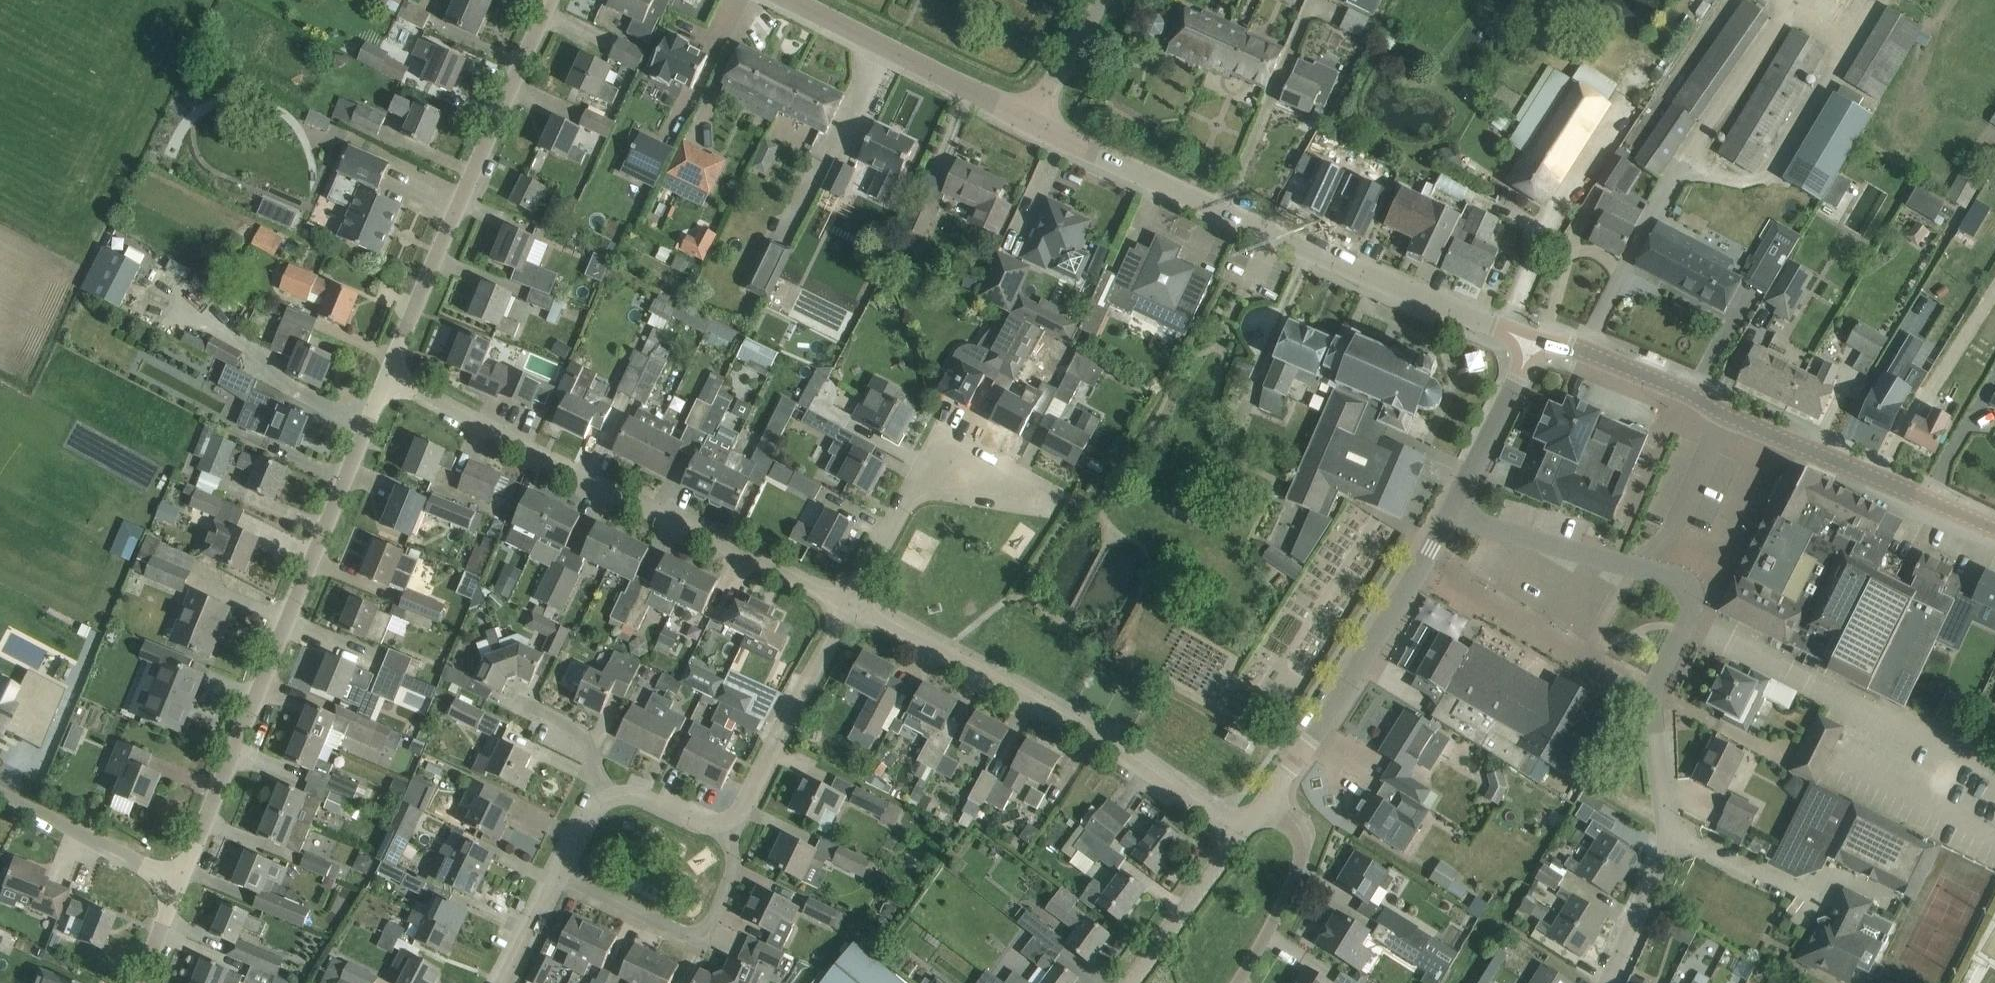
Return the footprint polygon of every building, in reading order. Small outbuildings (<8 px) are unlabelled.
[(476,36),(491,3),(484,0),(442,0),(455,6),(447,23),(476,36)] [(608,7),(634,19),(627,34),(648,44),(660,19),(649,14),(656,0),(611,0),(608,7)] [(1347,5),(1372,16),(1377,5),(1365,0),(1349,0),(1347,5)] [(1771,17),(1747,1),(1636,161),(1658,177),(1698,120),(1771,17)] [(407,2),(399,19),(424,30),(431,14),(407,2)] [(1842,83),(1882,101),(1918,25),(1878,6),(1842,83)] [(1345,7),(1336,27),(1360,38),(1369,19),(1345,7)] [(1209,71),(1210,71),(1233,25),(1217,18),(1215,22),(1186,9),(1167,52),(1202,68),(1203,65),(1210,68),(1209,71)] [(1233,25),(1210,71),(1228,79),(1230,75),(1266,90),(1284,48),(1251,33),(1233,25)] [(1387,29),(1379,45),(1390,50),(1397,34),(1387,29)] [(1717,154),(1753,175),(1827,49),(1793,29),(1717,154)] [(651,78),(669,86),(672,80),(692,89),(708,57),(687,48),(690,43),(672,35),(670,39),(667,38),(659,55),(655,53),(648,67),(652,69),(652,70),(654,71),(651,78)] [(613,57),(638,69),(646,52),(622,41),(613,57)] [(432,65),(425,81),(451,93),(465,61),(422,42),(415,57),(432,65)] [(358,60),(358,61),(403,83),(409,69),(387,58),(381,50),(372,46),(367,43),(358,60)] [(723,84),(779,111),(798,74),(741,46),(723,84)] [(583,56),(569,86),(614,107),(621,93),(607,87),(615,70),(583,56)] [(1299,60),(1280,102),(1310,115),(1315,104),(1325,108),(1340,73),(1315,62),(1313,66),(1299,60)] [(1587,137),(1617,90),(1580,68),(1573,81),(1556,70),(1510,143),(1526,152),(1507,183),(1543,206),(1587,137)] [(798,74),(779,111),(826,134),(844,96),(798,74)] [(1783,180),(1821,203),(1822,200),(1837,175),(1872,117),(1834,95),(1783,180)] [(410,124),(405,136),(428,146),(441,115),(419,105),(417,109),(398,100),(391,115),(410,124)] [(360,108),(352,126),(377,138),(386,119),(360,108)] [(588,111),(581,126),(607,138),(614,123),(588,111)] [(313,126),(336,135),(341,123),(317,114),(313,126)] [(554,119),(541,148),(582,167),(589,151),(576,146),(582,132),(554,119)] [(876,125),(859,161),(882,172),(871,196),(887,203),(916,144),(876,125)] [(641,135),(626,164),(659,180),(674,150),(641,135)] [(684,139),(669,174),(711,194),(728,160),(714,153),(712,157),(702,151),(703,149),(684,139)] [(769,174),(777,145),(758,140),(750,169),(769,174)] [(352,209),(339,237),(380,255),(401,206),(376,195),(390,164),(350,147),(329,200),(352,209)] [(1300,206),(1322,217),(1344,172),(1304,154),(1294,173),(1312,181),(1300,206)] [(1599,184),(1614,194),(1630,169),(1616,159),(1599,184)] [(1946,199),(1967,210),(1986,171),(1968,161),(1946,199)] [(823,190),(841,199),(855,170),(837,162),(823,190)] [(972,225),(998,236),(1011,208),(997,201),(999,197),(1000,197),(1001,194),(1000,194),(1005,183),(1004,183),(1002,187),(975,174),(976,170),(959,162),(945,194),(979,209),(972,225)] [(1385,191),(1351,175),(1341,195),(1353,201),(1341,226),(1363,236),(1385,191)] [(1837,175),(1822,200),(1835,207),(1850,182),(1837,175)] [(542,193),(544,187),(524,177),(511,202),(532,212),(539,198),(543,200),(545,195),(542,193)] [(1414,240),(1407,255),(1427,264),(1434,249),(1443,254),(1460,219),(1403,191),(1386,227),(1414,240)] [(1605,193),(1589,223),(1598,228),(1591,242),(1619,257),(1642,214),(1633,210),(1634,208),(1605,193)] [(916,196),(902,227),(927,238),(941,207),(916,196)] [(263,199),(257,214),(290,228),(296,213),(263,199)] [(1049,208),(1047,207),(1024,259),(1044,268),(1050,255),(1057,258),(1062,273),(1073,279),(1082,275),(1086,265),(1081,252),(1078,250),(1084,237),(1080,234),(1084,224),(1067,216),(1069,212),(1053,205),(1052,207),(1049,208)] [(1495,257),(1500,246),(1488,241),(1499,217),(1475,206),(1468,223),(1465,230),(1478,236),(1465,266),(1462,264),(1457,278),(1482,289),(1496,258),(1495,257)] [(1465,266),(1478,236),(1465,230),(1468,223),(1460,219),(1451,238),(1456,240),(1442,271),(1457,278),(1462,264),(1465,266)] [(1718,252),(1660,222),(1636,266),(1724,312),(1741,280),(1711,265),(1718,252)] [(262,225),(253,245),(275,257),(284,238),(262,225)] [(507,228),(494,261),(516,270),(512,282),(532,289),(550,296),(559,276),(528,263),(537,241),(526,236),(507,228)] [(1751,256),(1747,262),(1775,279),(1787,260),(1800,238),(1788,230),(1780,244),(1776,245),(1768,240),(1764,248),(1762,247),(1755,258),(1751,256)] [(690,236),(683,249),(690,253),(697,240),(690,236)] [(794,251),(768,238),(745,290),(770,301),(794,251)] [(607,239),(603,246),(613,251),(616,244),(607,239)] [(1135,314),(1186,337),(1213,276),(1195,267),(1193,270),(1174,261),(1177,255),(1163,249),(1166,243),(1158,240),(1152,252),(1138,245),(1135,251),(1131,249),(1104,306),(1133,319),(1135,314)] [(92,273),(84,290),(120,309),(142,267),(139,265),(145,255),(130,247),(125,257),(105,246),(92,273)] [(675,256),(670,266),(683,272),(688,263),(675,256)] [(998,257),(981,300),(1011,316),(1026,323),(1046,332),(1071,344),(1078,329),(1081,324),(1018,294),(1027,270),(998,257)] [(1811,275),(1787,260),(1775,279),(1763,301),(1780,311),(1777,316),(1788,323),(1806,294),(1801,291),(1811,275)] [(1094,261),(1088,273),(1101,279),(1105,271),(1107,267),(1094,261)] [(593,262),(587,276),(601,281),(606,267),(593,262)] [(345,327),(359,295),(290,266),(280,290),(307,302),(310,295),(326,301),(320,317),(345,327)] [(182,275),(190,279),(194,270),(186,267),(182,275)] [(194,281),(205,286),(209,279),(197,274),(194,281)] [(496,330),(515,338),(520,324),(503,317),(512,295),(484,284),(471,316),(498,327),(496,330)] [(532,289),(527,302),(550,311),(551,312),(547,320),(557,324),(565,302),(555,297),(550,296),(532,289)] [(675,310),(672,316),(689,325),(697,310),(680,300),(675,310)] [(1081,324),(1078,329),(1093,336),(1097,338),(1107,314),(1089,306),(1081,324)] [(695,326),(706,337),(716,327),(706,316),(695,326)] [(945,373),(936,391),(968,408),(977,390),(984,376),(983,376),(988,367),(998,372),(1026,323),(1011,316),(991,354),(978,348),(974,346),(968,346),(964,347),(959,350),(956,355),(953,360),(945,373)] [(307,347),(312,334),(283,322),(271,351),(272,351),(272,353),(295,362),(290,376),(320,388),(333,358),(307,347)] [(1026,323),(998,372),(1014,381),(1028,355),(1033,357),(1046,332),(1026,323)] [(1859,323),(1847,345),(1874,361),(1887,339),(1859,323)] [(1320,386),(1337,341),(1332,339),(1331,341),(1291,324),(1264,386),(1259,409),(1277,416),(1285,398),(1287,399),(1294,385),(1295,380),(1318,391),(1320,386)] [(1320,386),(1335,393),(1369,408),(1370,402),(1385,409),(1377,426),(1379,427),(1380,424),(1407,436),(1419,409),(1424,411),(1430,411),(1435,409),(1440,405),(1442,400),(1442,394),(1440,388),(1436,384),(1431,382),(1438,366),(1424,360),(1423,361),(1407,354),(1405,359),(1360,339),(1362,335),(1344,327),(1337,341),(1320,386)] [(494,396),(500,394),(531,406),(540,382),(498,365),(495,373),(481,367),(490,345),(456,331),(449,349),(456,352),(450,366),(475,376),(471,387),(494,396)] [(1873,394),(1861,419),(1888,432),(1900,406),(1899,406),(1908,392),(1898,385),(1901,379),(1908,368),(1910,369),(1925,344),(1910,335),(1898,354),(1884,377),(1874,394),(1873,394)] [(244,352),(214,337),(206,352),(237,367),(244,352)] [(746,340),(738,358),(767,372),(776,354),(746,340)] [(557,342),(550,353),(564,361),(571,350),(557,342)] [(645,405),(669,350),(658,345),(652,358),(632,399),(639,402),(645,405)] [(1737,381),(1789,406),(1805,373),(1782,362),(1783,360),(1754,346),(1737,381)] [(632,399),(652,358),(635,350),(631,361),(617,391),(632,399)] [(1104,368),(1078,354),(1054,399),(1068,406),(1081,381),(1094,388),(1104,368)] [(615,401),(590,389),(597,374),(572,363),(557,396),(567,401),(556,424),(585,438),(591,426),(601,430),(615,401)] [(1805,373),(1789,406),(1818,420),(1833,389),(1831,388),(1839,369),(1826,363),(1817,381),(1804,375),(1805,373)] [(222,381),(235,387),(241,371),(228,364),(222,381)] [(823,418),(841,428),(844,430),(852,416),(834,407),(838,400),(839,392),(837,387),(828,379),(833,367),(817,367),(799,405),(808,410),(823,418)] [(683,425),(697,431),(721,390),(725,381),(712,375),(699,400),(697,399),(683,425)] [(873,392),(866,406),(862,404),(854,419),(899,443),(914,414),(902,407),(907,396),(880,382),(875,393),(873,392)] [(1020,436),(1033,411),(1043,417),(1058,390),(1044,383),(1037,395),(1026,389),(1018,403),(1005,396),(992,421),(1020,436)] [(285,404),(253,390),(248,404),(261,410),(251,431),(295,449),(307,419),(282,409),(285,404)] [(734,396),(721,390),(697,431),(713,439),(734,396)] [(1426,458),(1383,439),(1377,432),(1379,427),(1377,426),(1385,409),(1370,402),(1369,408),(1335,393),(1299,475),(1288,501),(1311,511),(1291,556),(1304,564),(1332,520),(1328,517),(1339,491),(1357,499),(1356,500),(1399,519),(1417,478),(1419,479),(1424,467),(1422,467),(1426,458)] [(1537,441),(1515,491),(1541,503),(1542,500),(1559,508),(1562,501),(1610,521),(1647,437),(1599,416),(1600,414),(1568,401),(1564,412),(1550,406),(1536,441),(1537,441)] [(631,460),(640,464),(661,421),(640,410),(634,422),(631,421),(616,453),(617,453),(618,452),(632,459),(631,460)] [(808,410),(801,423),(816,431),(823,418),(808,410)] [(1934,454),(1944,433),(1950,422),(1932,412),(1926,424),(1917,419),(1906,440),(1934,454)] [(1076,432),(1059,423),(1045,449),(1076,466),(1090,439),(1099,422),(1085,415),(1076,432)] [(774,451),(787,426),(772,418),(760,444),(774,451)] [(661,421),(640,464),(652,470),(653,469),(666,476),(665,477),(667,478),(681,445),(669,439),(674,427),(661,421)] [(208,422),(195,456),(203,460),(200,471),(222,480),(238,446),(220,439),(224,429),(208,422)] [(886,467),(863,454),(869,443),(844,430),(841,428),(828,453),(834,456),(826,471),(871,495),(886,467)] [(707,497),(729,453),(717,448),(718,447),(706,441),(684,486),(696,492),(694,494),(696,497),(703,501),(706,500),(707,497)] [(419,442),(406,471),(432,482),(439,466),(452,471),(457,458),(419,442)] [(735,511),(757,465),(746,460),(747,457),(733,450),(731,454),(729,453),(707,497),(711,499),(710,502),(711,505),(720,509),(723,508),(724,505),(735,511)] [(1499,460),(1519,466),(1522,456),(1502,451),(1499,460)] [(253,477),(248,489),(274,500),(287,470),(243,452),(236,469),(253,477)] [(463,482),(460,490),(491,503),(494,495),(495,492),(505,496),(506,493),(511,480),(502,476),(471,464),(463,482)] [(787,489),(789,485),(816,499),(823,486),(797,472),(795,474),(777,464),(770,480),(787,489)] [(1737,575),(1736,575),(1734,580),(1735,580),(1719,612),(1794,649),(1792,654),(1799,657),(1801,653),(1829,666),(1827,671),(1904,709),(1914,689),(1937,641),(1957,598),(1965,580),(1951,574),(1953,570),(1923,556),(1905,593),(1911,596),(1906,607),(1869,590),(1879,569),(1878,568),(1902,521),(1855,498),(1853,501),(1846,497),(1847,494),(1792,466),(1737,575)] [(188,484),(184,495),(194,499),(191,507),(218,519),(225,501),(214,497),(215,496),(197,488),(188,484)] [(399,489),(384,526),(411,536),(421,511),(425,513),(430,502),(399,489)] [(507,544),(529,554),(552,503),(545,500),(544,501),(530,495),(531,493),(530,493),(514,525),(516,526),(507,544)] [(430,502),(425,513),(469,531),(477,512),(433,494),(430,502)] [(565,549),(581,517),(580,516),(579,518),(565,511),(566,510),(552,503),(529,554),(532,556),(537,547),(547,552),(551,543),(565,549)] [(815,534),(800,525),(793,538),(810,547),(812,543),(838,557),(854,526),(827,512),(815,534)] [(496,520),(493,527),(502,530),(505,524),(496,520)] [(216,523),(203,555),(226,564),(244,572),(258,539),(239,532),(237,531),(216,523)] [(583,557),(606,568),(621,536),(613,532),(613,534),(599,527),(600,526),(598,525),(583,557)] [(148,536),(134,571),(145,575),(144,578),(184,592),(191,572),(156,559),(163,542),(148,536)] [(606,568),(633,581),(649,549),(648,549),(647,550),(634,544),(634,542),(621,536),(606,568)] [(389,587),(406,593),(408,588),(419,560),(377,543),(363,576),(389,587)] [(1295,563),(1271,546),(1264,559),(1294,580),(1302,569),(1295,563)] [(675,601),(691,569),(682,565),(681,566),(668,560),(668,558),(667,558),(645,603),(644,606),(649,608),(669,616),(675,601)] [(537,599),(549,605),(566,569),(554,564),(537,599)] [(579,576),(566,569),(549,605),(543,617),(552,621),(557,609),(562,611),(579,576)] [(703,575),(691,569),(675,601),(703,615),(718,582),(717,581),(716,583),(702,576),(703,575)] [(474,600),(480,585),(483,579),(480,577),(467,572),(458,593),(474,600)] [(1937,641),(1953,649),(1966,621),(1966,619),(1989,630),(1994,618),(1994,578),(1986,574),(1973,602),(1974,602),(1973,605),(1957,598),(1937,641)] [(438,623),(447,605),(408,588),(406,593),(401,607),(408,610),(433,619),(432,620),(438,623)] [(493,592),(488,597),(499,608),(504,603),(493,592)] [(623,623),(634,599),(626,595),(622,593),(611,617),(623,623)] [(193,595),(173,643),(198,653),(199,651),(210,656),(229,609),(193,595)] [(717,617),(749,632),(763,603),(750,597),(746,606),(737,602),(733,609),(723,604),(717,617)] [(354,599),(341,629),(381,646),(393,616),(354,599)] [(634,599),(623,623),(625,624),(636,629),(639,630),(649,608),(644,606),(645,603),(634,599)] [(763,603),(749,632),(781,648),(787,635),(777,630),(780,623),(772,618),(776,609),(763,603)] [(1433,604),(1424,624),(1446,632),(1454,612),(1433,604)] [(432,620),(433,619),(408,610),(404,620),(429,630),(432,620)] [(533,612),(530,620),(554,631),(550,638),(543,654),(555,660),(561,647),(568,634),(571,630),(556,623),(552,621),(543,617),(533,612)] [(84,623),(79,635),(88,639),(94,627),(84,623)] [(664,627),(658,641),(674,648),(679,634),(664,627)] [(543,659),(527,651),(532,641),(519,635),(499,642),(494,629),(493,630),(512,680),(520,677),(532,683),(543,659)] [(512,680),(493,630),(487,632),(496,657),(486,660),(476,681),(502,694),(508,682),(512,680)] [(568,634),(561,647),(566,651),(573,636),(568,634)] [(1469,651),(1441,635),(1416,678),(1445,693),(1468,653),(1469,651)] [(141,717),(178,733),(201,677),(186,671),(172,665),(176,654),(147,642),(140,659),(152,664),(162,668),(141,717)] [(384,665),(406,674),(415,678),(422,661),(390,648),(384,665)] [(584,684),(576,702),(601,715),(612,693),(624,699),(634,678),(641,664),(617,652),(604,678),(590,672),(584,684)] [(1468,653),(1445,693),(1441,700),(1445,702),(1434,720),(1532,776),(1541,761),(1562,773),(1563,771),(1576,778),(1607,723),(1595,716),(1603,703),(1560,678),(1549,699),(1468,653)] [(876,740),(902,691),(901,690),(900,693),(887,686),(895,670),(865,654),(848,685),(871,698),(854,729),(876,740)] [(361,707),(374,675),(330,656),(316,689),(361,707)] [(702,699),(716,706),(725,688),(701,677),(704,671),(691,664),(683,681),(693,687),(693,689),(704,694),(702,699)] [(395,703),(406,674),(384,665),(372,693),(395,703)] [(447,666),(442,679),(466,690),(472,677),(447,666)] [(1722,722),(1746,734),(1772,682),(1752,672),(1748,681),(1727,670),(1721,681),(1718,680),(1712,693),(1715,694),(1709,705),(1726,714),(1722,722)] [(663,672),(656,688),(666,693),(668,690),(673,677),(663,672)] [(684,682),(673,677),(668,690),(677,695),(684,682)] [(1,733),(3,730),(14,736),(24,717),(49,730),(65,689),(43,678),(30,702),(16,694),(18,690),(14,688),(14,687),(11,686),(11,687),(4,683),(4,682),(2,681),(1,681),(0,681),(0,733),(1,733)] [(925,733),(934,737),(935,735),(939,737),(942,731),(958,703),(925,685),(904,725),(923,736),(925,733)] [(746,713),(752,699),(765,705),(769,697),(756,691),(752,699),(747,697),(725,687),(725,688),(716,706),(719,708),(731,714),(739,717),(742,711),(746,713)] [(633,706),(617,738),(639,749),(664,698),(654,693),(645,712),(633,706)] [(664,698),(639,749),(661,760),(676,728),(681,730),(687,718),(671,711),(675,704),(664,698)] [(457,699),(449,716),(478,730),(486,713),(457,699)] [(1964,701),(1958,714),(1971,718),(1976,707),(1964,701)] [(309,706),(296,737),(325,749),(331,734),(344,739),(346,735),(385,751),(394,730),(337,705),(333,716),(309,706)] [(725,728),(729,720),(731,714),(719,708),(712,722),(717,724),(713,732),(696,723),(690,735),(693,736),(678,768),(700,779),(725,728)] [(1389,785),(1401,792),(1422,805),(1431,791),(1408,777),(1426,748),(1438,756),(1448,740),(1436,732),(1438,729),(1420,719),(1421,717),(1418,715),(1417,716),(1411,713),(1402,728),(1404,730),(1400,736),(1394,731),(1380,753),(1401,766),(1389,785)] [(735,724),(739,717),(731,714),(729,720),(735,724)] [(1009,730),(978,714),(960,748),(970,753),(974,746),(995,757),(1009,730)] [(1815,785),(1843,728),(1824,719),(1796,776),(1815,785)] [(72,724),(67,735),(78,740),(83,729),(72,724)] [(725,728),(700,779),(722,790),(738,758),(725,751),(734,733),(725,728)] [(918,756),(914,754),(905,769),(918,776),(919,774),(929,780),(952,736),(942,731),(939,737),(935,735),(934,737),(931,742),(927,739),(918,756)] [(1251,744),(1230,732),(1225,741),(1246,752),(1251,744)] [(332,768),(319,763),(325,749),(296,737),(287,760),(329,777),(332,768)] [(1704,761),(1694,780),(1723,794),(1743,755),(1714,740),(1707,755),(1709,756),(1706,762),(1704,761)] [(532,756),(502,741),(493,761),(482,756),(475,772),(486,777),(488,773),(524,791),(531,777),(524,774),(532,756)] [(1006,784),(999,780),(987,802),(1004,810),(1015,789),(1020,792),(1029,775),(1045,784),(1059,759),(1029,742),(1006,784)] [(109,772),(123,778),(112,808),(128,814),(133,802),(148,808),(161,776),(145,770),(151,756),(120,744),(109,772)] [(937,769),(936,771),(950,778),(958,763),(945,755),(937,769)] [(986,802),(987,802),(999,780),(1000,778),(985,770),(963,812),(977,818),(986,802)] [(1503,770),(1487,775),(1491,788),(1508,789),(1503,770)] [(363,802),(368,788),(335,775),(328,791),(331,792),(332,790),(353,799),(354,799),(363,802)] [(1794,776),(1788,782),(1788,793),(1795,800),(1807,788),(1794,776)] [(415,778),(403,802),(411,806),(419,810),(423,812),(435,788),(415,778)] [(806,778),(791,809),(821,823),(828,809),(838,813),(846,798),(806,778)] [(472,812),(466,825),(500,841),(508,825),(504,823),(509,813),(489,804),(495,792),(499,794),(499,793),(474,781),(461,807),(472,812)] [(311,828),(322,802),(305,794),(281,784),(270,810),(311,828)] [(1021,801),(1034,808),(1042,793),(1029,786),(1021,801)] [(1822,870),(1828,859),(1913,901),(1940,847),(1853,803),(1852,804),(1815,786),(1773,861),(1767,859),(1766,860),(1769,861),(1767,865),(1796,879),(1822,870)] [(903,810),(859,789),(852,803),(884,819),(896,824),(903,810)] [(350,820),(357,803),(331,792),(324,809),(350,820)] [(1391,807),(1369,793),(1352,821),(1383,841),(1403,853),(1416,832),(1430,810),(1422,805),(1401,792),(1391,807)] [(1718,826),(1743,839),(1757,811),(1747,805),(1749,801),(1736,794),(1733,798),(1732,798),(1718,826)] [(922,795),(917,806),(925,810),(930,800),(922,795)] [(1109,799),(1086,830),(1110,847),(1132,816),(1109,799)] [(403,802),(389,831),(410,840),(423,812),(419,810),(411,806),(403,802)] [(1586,824),(1594,812),(1583,804),(1575,817),(1586,824)] [(311,828),(270,810),(259,837),(286,848),(300,854),(311,828)] [(1597,841),(1589,853),(1622,874),(1628,866),(1630,867),(1635,865),(1637,861),(1636,856),(1635,855),(1636,854),(1629,849),(1632,845),(1593,820),(1584,833),(1597,841)] [(1130,832),(1120,845),(1157,873),(1181,840),(1160,824),(1146,843),(1130,832)] [(1110,847),(1086,830),(1081,826),(1062,851),(1073,858),(1079,851),(1097,865),(1100,860),(1117,872),(1126,860),(1110,847)] [(445,845),(440,855),(485,876),(495,854),(477,845),(463,838),(465,833),(453,828),(445,845)] [(389,831),(376,859),(397,868),(410,840),(389,831)] [(780,845),(770,864),(802,880),(809,865),(822,871),(828,859),(816,853),(817,850),(784,836),(783,838),(785,839),(782,846),(780,845)] [(835,863),(863,877),(871,862),(842,847),(835,863)] [(301,866),(336,881),(342,868),(306,853),(301,866)] [(1622,874),(1589,853),(1581,865),(1570,858),(1565,866),(1576,873),(1576,874),(1592,884),(1609,895),(1622,874)] [(248,854),(235,883),(260,894),(268,897),(270,892),(275,881),(281,883),(286,870),(272,865),(272,864),(248,854)] [(1354,868),(1341,887),(1367,903),(1378,886),(1387,891),(1395,879),(1386,873),(1357,854),(1350,865),(1354,868)] [(440,855),(427,883),(427,884),(452,896),(455,889),(474,898),(478,890),(483,893),(489,881),(483,878),(485,876),(440,855)] [(0,895),(0,902),(13,907),(15,903),(29,908),(57,919),(61,909),(68,891),(46,882),(47,880),(36,876),(39,868),(14,859),(7,877),(3,888),(0,895)] [(1440,861),(1429,879),(1445,890),(1460,899),(1466,890),(1451,881),(1457,871),(1440,861)] [(1555,891),(1564,877),(1544,864),(1535,878),(1555,891)] [(1144,889),(1124,873),(1111,890),(1096,879),(1080,900),(1093,909),(1098,903),(1121,920),(1144,889)] [(409,875),(404,885),(422,894),(424,890),(427,884),(427,883),(426,883),(417,879),(416,878),(409,875)] [(1110,935),(1074,909),(1079,899),(1063,887),(1046,909),(1077,931),(1067,945),(1090,962),(1110,935)] [(758,888),(743,919),(773,933),(768,944),(782,950),(793,928),(791,924),(799,908),(758,888)] [(1568,903),(1561,916),(1594,937),(1607,916),(1574,895),(1562,888),(1557,896),(1568,903)] [(1869,903),(1845,892),(1834,915),(1839,918),(1834,929),(1829,926),(1820,929),(1812,945),(1807,943),(1800,959),(1816,968),(1818,963),(1849,978),(1863,949),(1877,956),(1892,924),(1873,915),(1871,918),(1863,914),(1869,903)] [(276,895),(268,914),(304,929),(312,910),(276,895)] [(1527,895),(1525,898),(1532,903),(1535,899),(1531,897),(1527,895)] [(419,902),(414,912),(458,933),(469,911),(451,903),(436,896),(430,908),(419,902)] [(1476,896),(1467,912),(1479,919),(1488,904),(1476,896)] [(1525,898),(1518,909),(1529,916),(1536,905),(1532,903),(1525,898)] [(85,921),(78,940),(101,949),(114,917),(71,900),(66,913),(85,921)] [(845,916),(838,912),(812,900),(805,914),(833,927),(833,926),(839,929),(845,916)] [(228,955),(252,965),(278,976),(285,960),(240,941),(244,932),(262,939),(269,923),(226,905),(214,935),(233,943),(228,955)] [(1664,908),(1657,919),(1678,931),(1684,921),(1664,908)] [(1409,941),(1408,942),(1450,968),(1460,952),(1433,936),(1432,937),(1387,909),(1379,923),(1409,941)] [(414,912),(409,922),(421,928),(415,940),(429,947),(448,956),(458,933),(414,912)] [(1027,913),(1019,924),(1035,936),(1043,941),(1050,930),(1027,913)] [(1338,913),(1318,944),(1335,954),(1360,970),(1370,953),(1360,947),(1369,933),(1355,924),(1338,913)] [(561,942),(558,948),(570,954),(565,966),(575,971),(596,926),(574,916),(561,942)] [(1594,937),(1561,916),(1553,928),(1541,920),(1536,929),(1548,936),(1581,958),(1594,937)] [(389,921),(384,931),(400,939),(406,928),(389,921)] [(596,926),(575,971),(583,974),(585,975),(590,964),(603,969),(610,955),(618,936),(596,926)] [(876,941),(870,936),(863,946),(869,950),(876,941)] [(1022,953),(1039,967),(1028,981),(1030,982),(1074,982),(1077,979),(1061,967),(1044,953),(1038,949),(1043,941),(1035,936),(1022,953)] [(1450,968),(1408,942),(1407,943),(1395,936),(1388,948),(1415,965),(1442,982),(1450,968)] [(785,959),(787,955),(760,942),(753,957),(788,973),(793,963),(785,959)] [(855,943),(828,976),(822,971),(813,982),(903,982),(855,943)] [(620,977),(621,978),(631,982),(644,982),(657,955),(635,944),(627,963),(623,971),(620,977)] [(1500,949),(1486,971),(1494,977),(1508,955),(1500,949)] [(401,982),(435,982),(441,971),(403,951),(395,966),(406,972),(401,982)] [(528,982),(547,982),(556,961),(553,960),(541,954),(538,962),(530,978),(528,982)] [(644,982),(671,982),(680,965),(657,955),(644,982)] [(351,962),(349,966),(333,958),(326,973),(346,982),(375,982),(378,976),(351,962)] [(193,982),(240,982),(243,976),(203,959),(193,982)] [(763,974),(730,959),(725,971),(715,974),(718,982),(759,982),(763,974)] [(1532,982),(1573,982),(1544,964),(1532,982)] [(252,965),(245,982),(292,982),(278,976),(252,965)] [(1298,982),(1330,982),(1307,968),(1298,982)] [(715,974),(713,975),(701,970),(695,982),(718,982),(715,974)] [(60,978),(60,979),(40,971),(35,982),(71,982),(60,978)] [(1006,982),(1030,982),(1028,981),(1019,975),(1014,971),(1006,982)] [(1353,978),(1361,982),(1366,982),(1369,978),(1358,971),(1353,978)] [(326,973),(322,982),(346,982),(326,973)] [(603,973),(600,980),(595,978),(593,982),(606,982),(610,976),(603,973)]
